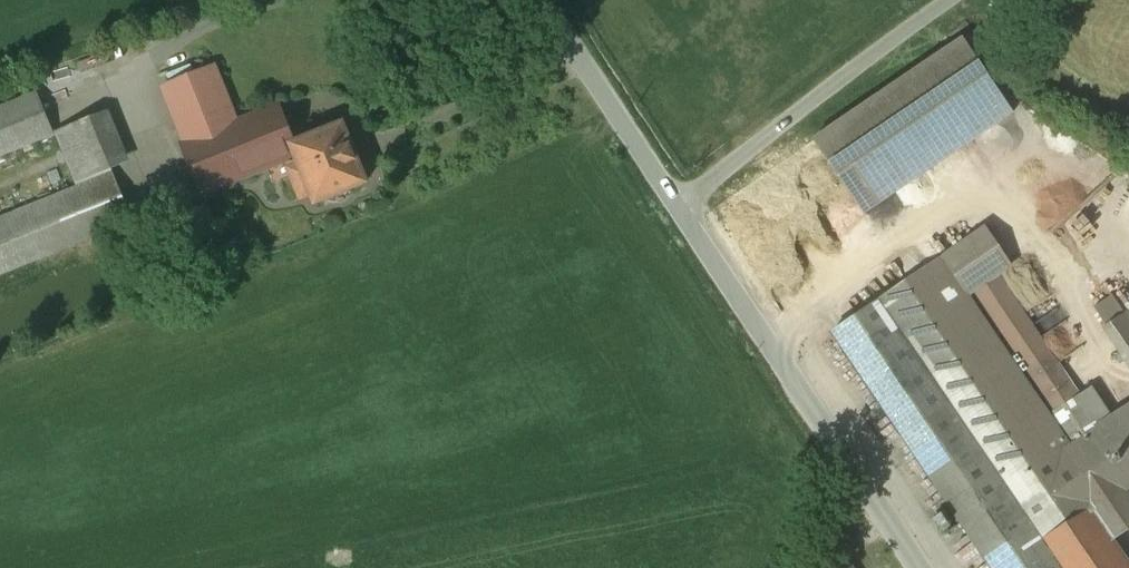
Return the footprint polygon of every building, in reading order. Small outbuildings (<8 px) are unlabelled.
[(964,42),(817,141),(866,214),(1013,115),(964,42)] [(292,145),(294,145),(278,107),(239,124),(216,69),(164,90),(187,144),(183,145),(204,195),(296,156),(292,145)] [(55,136),(37,94),(0,109),(0,158),(55,136)] [(109,112),(58,132),(79,182),(129,162),(109,112)] [(292,145),(296,156),(302,170),(296,173),(304,194),(311,191),(316,204),(329,199),(335,200),(342,199),(347,196),(352,190),(367,184),(343,125),(294,145),(292,145)] [(0,219),(0,277),(134,223),(114,173),(0,219)] [(943,269),(958,292),(963,289),(996,267),(981,244),(947,267),(943,269)] [(839,330),(998,567),(1128,567),(1128,566),(1112,540),(1128,529),(1128,497),(1126,493),(1128,491),(1128,410),(1101,428),(1077,392),(1076,393),(1069,397),(1072,402),(1055,414),(1075,444),(1069,448),(963,289),(958,292),(943,269),(947,267),(943,261),(839,330)] [(978,297),(1055,414),(1072,402),(1069,397),(1076,393),(1002,281),(978,297)] [(1128,318),(1102,336),(1128,377),(1128,320),(1128,318)]
